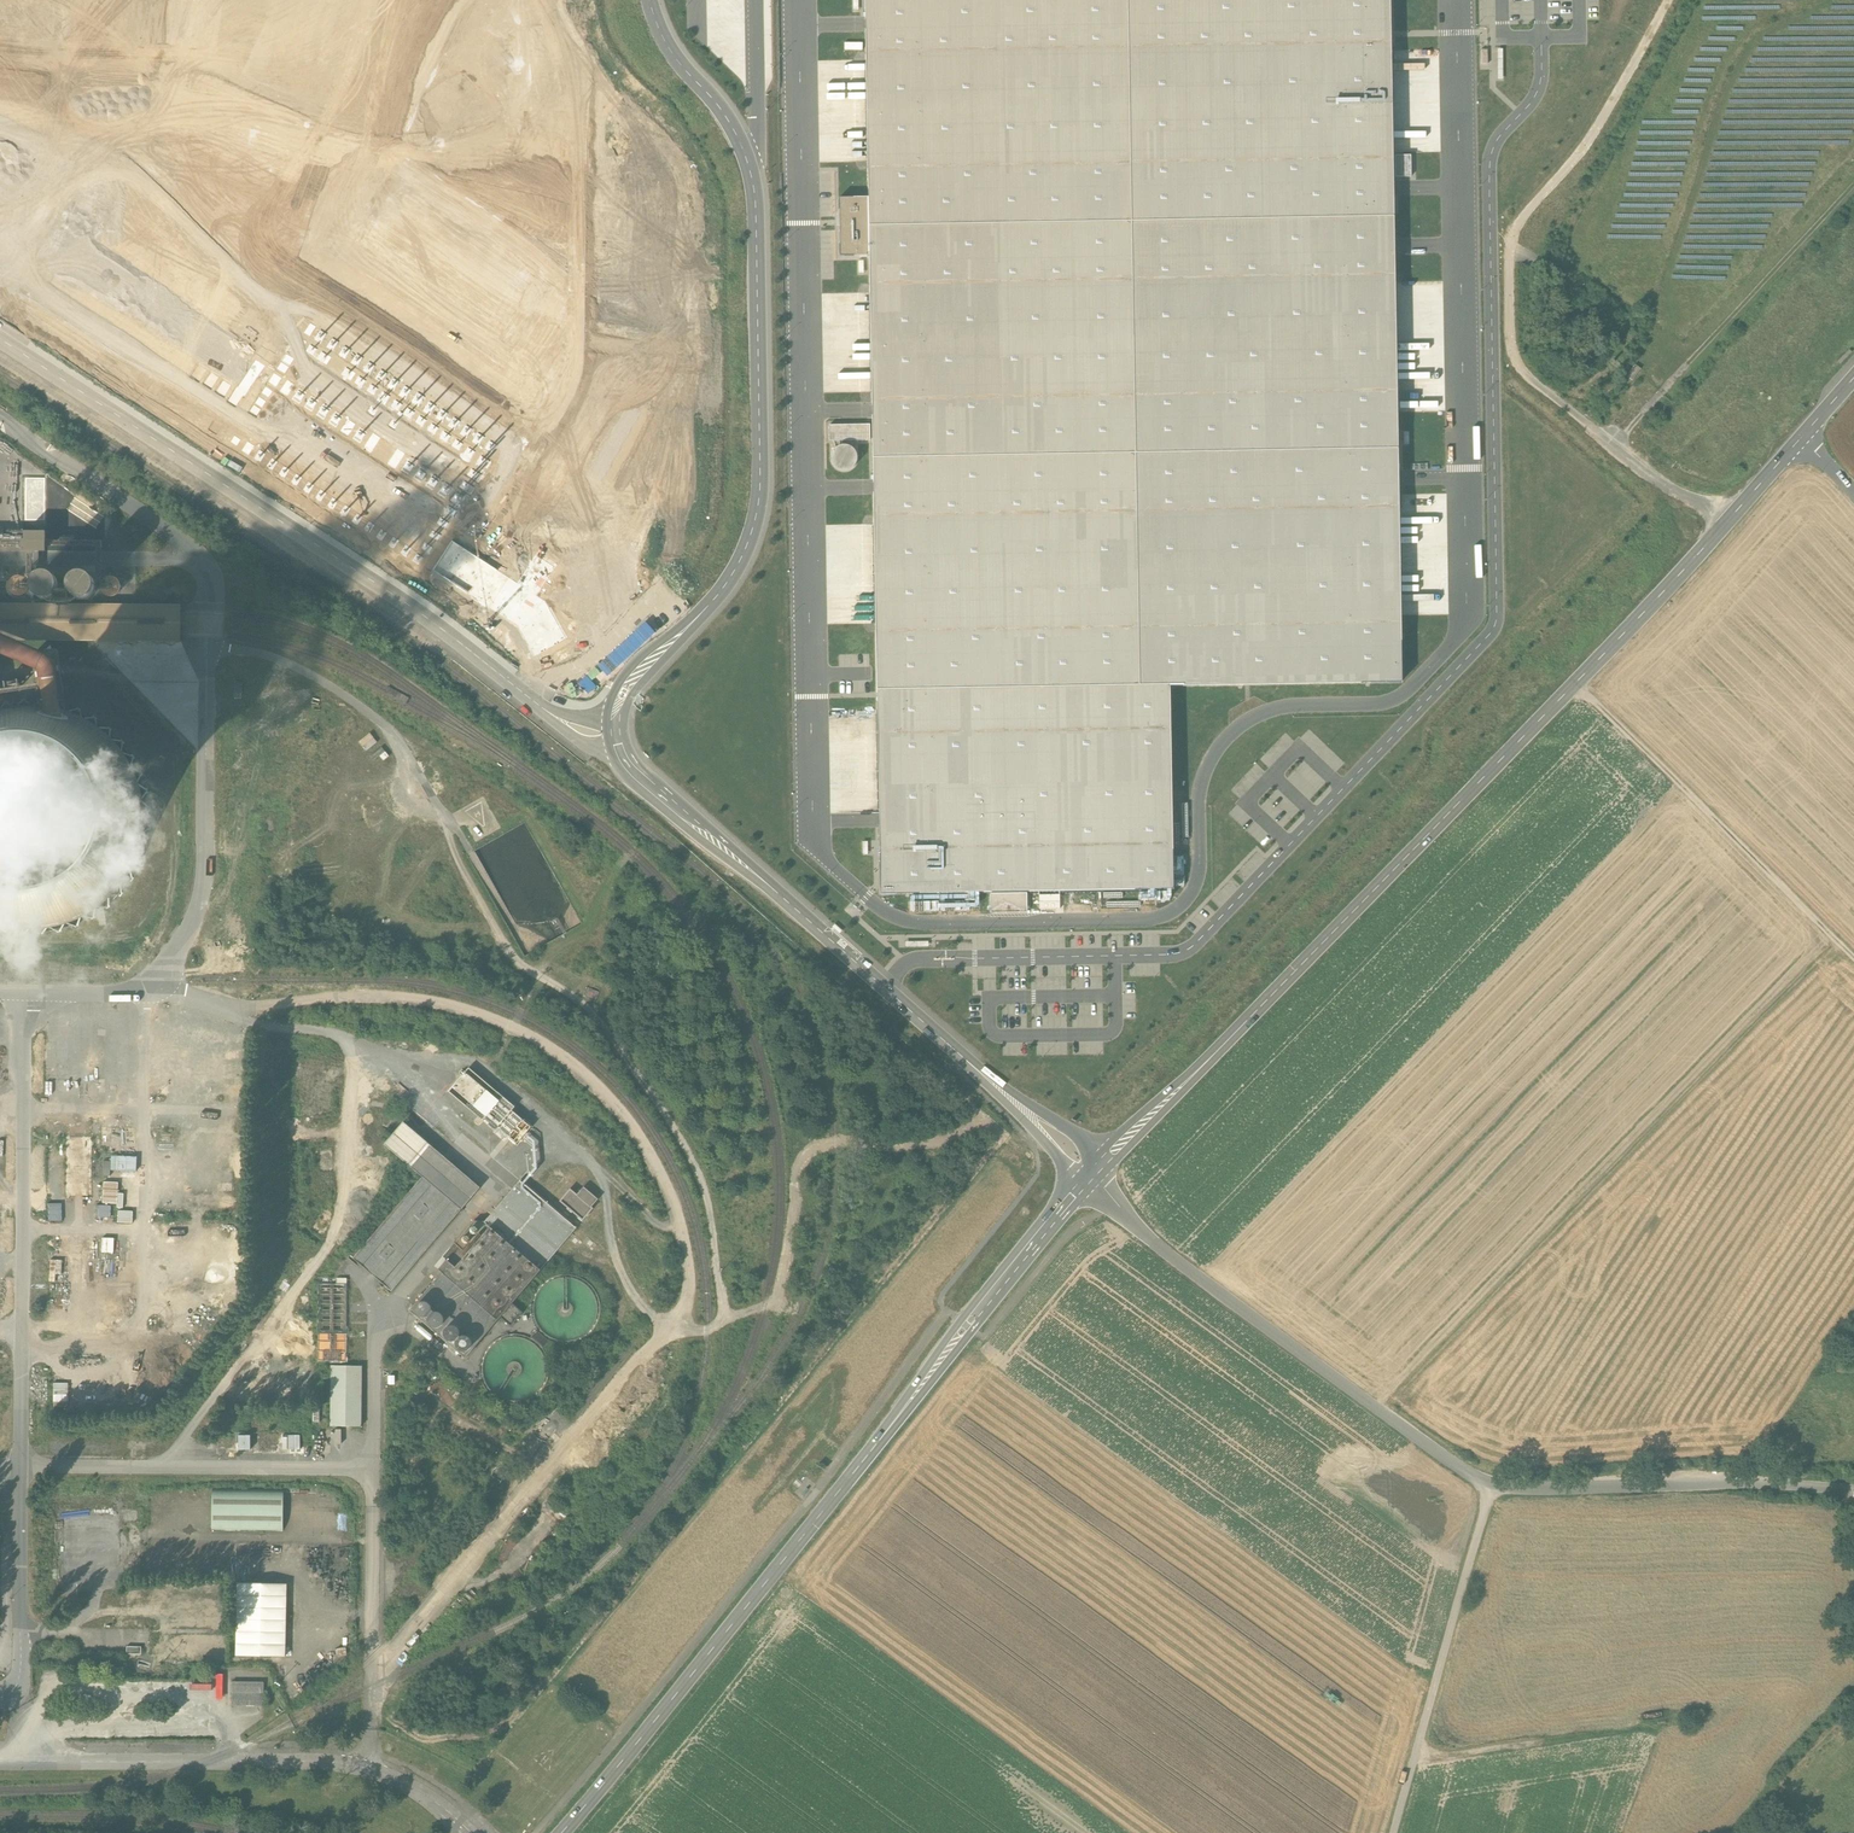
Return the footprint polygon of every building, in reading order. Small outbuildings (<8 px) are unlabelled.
[(868,198),(839,198),(840,257),(870,256),(881,894),(1173,889),(1169,687),(1401,683),(1389,0),(865,0),(868,198)] [(512,28),(505,25),(498,45),(505,48),(512,28)] [(1424,145),(1424,131),(1392,132),(1393,146),(1424,145)] [(1410,178),(1410,155),(1393,155),(1393,178),(1410,178)] [(25,188),(0,226),(0,290),(215,430),(216,429),(235,441),(234,442),(418,562),(492,448),(308,329),(310,327),(290,314),(269,346),(25,188)] [(828,422),(827,438),(865,438),(865,422),(828,422)] [(842,439),(825,452),(839,471),(856,458),(842,439)] [(41,549),(41,528),(14,528),(13,549),(41,549)] [(1405,546),(1418,546),(1418,536),(1405,536),(1405,546)] [(64,539),(64,549),(96,548),(96,538),(64,539)] [(518,583),(463,548),(443,578),(518,627),(535,657),(566,639),(545,602),(537,596),(555,568),(536,555),(518,583)] [(35,583),(81,599),(89,577),(44,561),(35,583)] [(5,563),(0,584),(0,585),(23,591),(28,569),(5,563)] [(1409,591),(1438,591),(1438,584),(1428,584),(1428,583),(1418,583),(1418,587),(1401,587),(1401,598),(1409,598),(1409,591)] [(0,605),(0,641),(181,642),(181,635),(181,614),(181,606),(0,605)] [(108,735),(76,714),(39,705),(1,707),(0,708),(0,932),(37,935),(74,926),(106,906),(130,876),(143,840),(143,802),(131,766),(108,735)] [(481,1120),(502,1097),(467,1066),(446,1089),(481,1120)] [(460,1120),(435,1100),(425,1112),(451,1132),(460,1120)] [(497,1125),(515,1145),(531,1130),(513,1110),(497,1125)] [(90,1119),(90,1133),(107,1133),(107,1119),(90,1119)] [(391,1292),(479,1188),(399,1121),(380,1144),(419,1177),(350,1258),(391,1292)] [(66,1195),(90,1195),(91,1136),(66,1136),(66,1195)] [(110,1169),(135,1169),(135,1155),(111,1155),(110,1169)] [(90,1182),(91,1193),(105,1192),(105,1188),(109,1187),(109,1180),(90,1182)] [(485,1222),(474,1222),(455,1244),(454,1243),(442,1258),(442,1257),(433,1266),(438,1270),(439,1270),(443,1273),(410,1311),(465,1359),(500,1318),(511,1327),(523,1313),(512,1304),(576,1229),(520,1181),(485,1222)] [(562,1203),(584,1221),(600,1201),(584,1188),(577,1195),(572,1191),(562,1203)] [(116,1207),(128,1207),(128,1192),(116,1192),(116,1207)] [(116,1209),(116,1221),(132,1222),(132,1210),(116,1209)] [(100,1237),(100,1251),(111,1252),(111,1237),(100,1237)] [(318,1286),(320,1296),(328,1294),(326,1284),(318,1286)] [(317,1360),(345,1361),(346,1332),(322,1332),(322,1315),(328,1315),(328,1310),(321,1310),(320,1332),(317,1332),(317,1360)] [(328,1364),(328,1425),(361,1425),(361,1364),(328,1364)] [(469,1415),(479,1421),(486,1409),(476,1403),(469,1415)] [(260,1430),(260,1423),(245,1424),(246,1436),(240,1437),(241,1450),(265,1449),(265,1438),(271,1438),(271,1429),(260,1430)] [(281,1491),(209,1491),(209,1530),(281,1531),(281,1491)] [(234,1582),(232,1656),(286,1656),(287,1583),(234,1582)] [(771,1627),(777,1632),(796,1612),(789,1606),(771,1627)] [(326,1659),(306,1677),(313,1684),(333,1667),(326,1659)] [(262,1680),(230,1681),(231,1706),(263,1705),(262,1680)]
